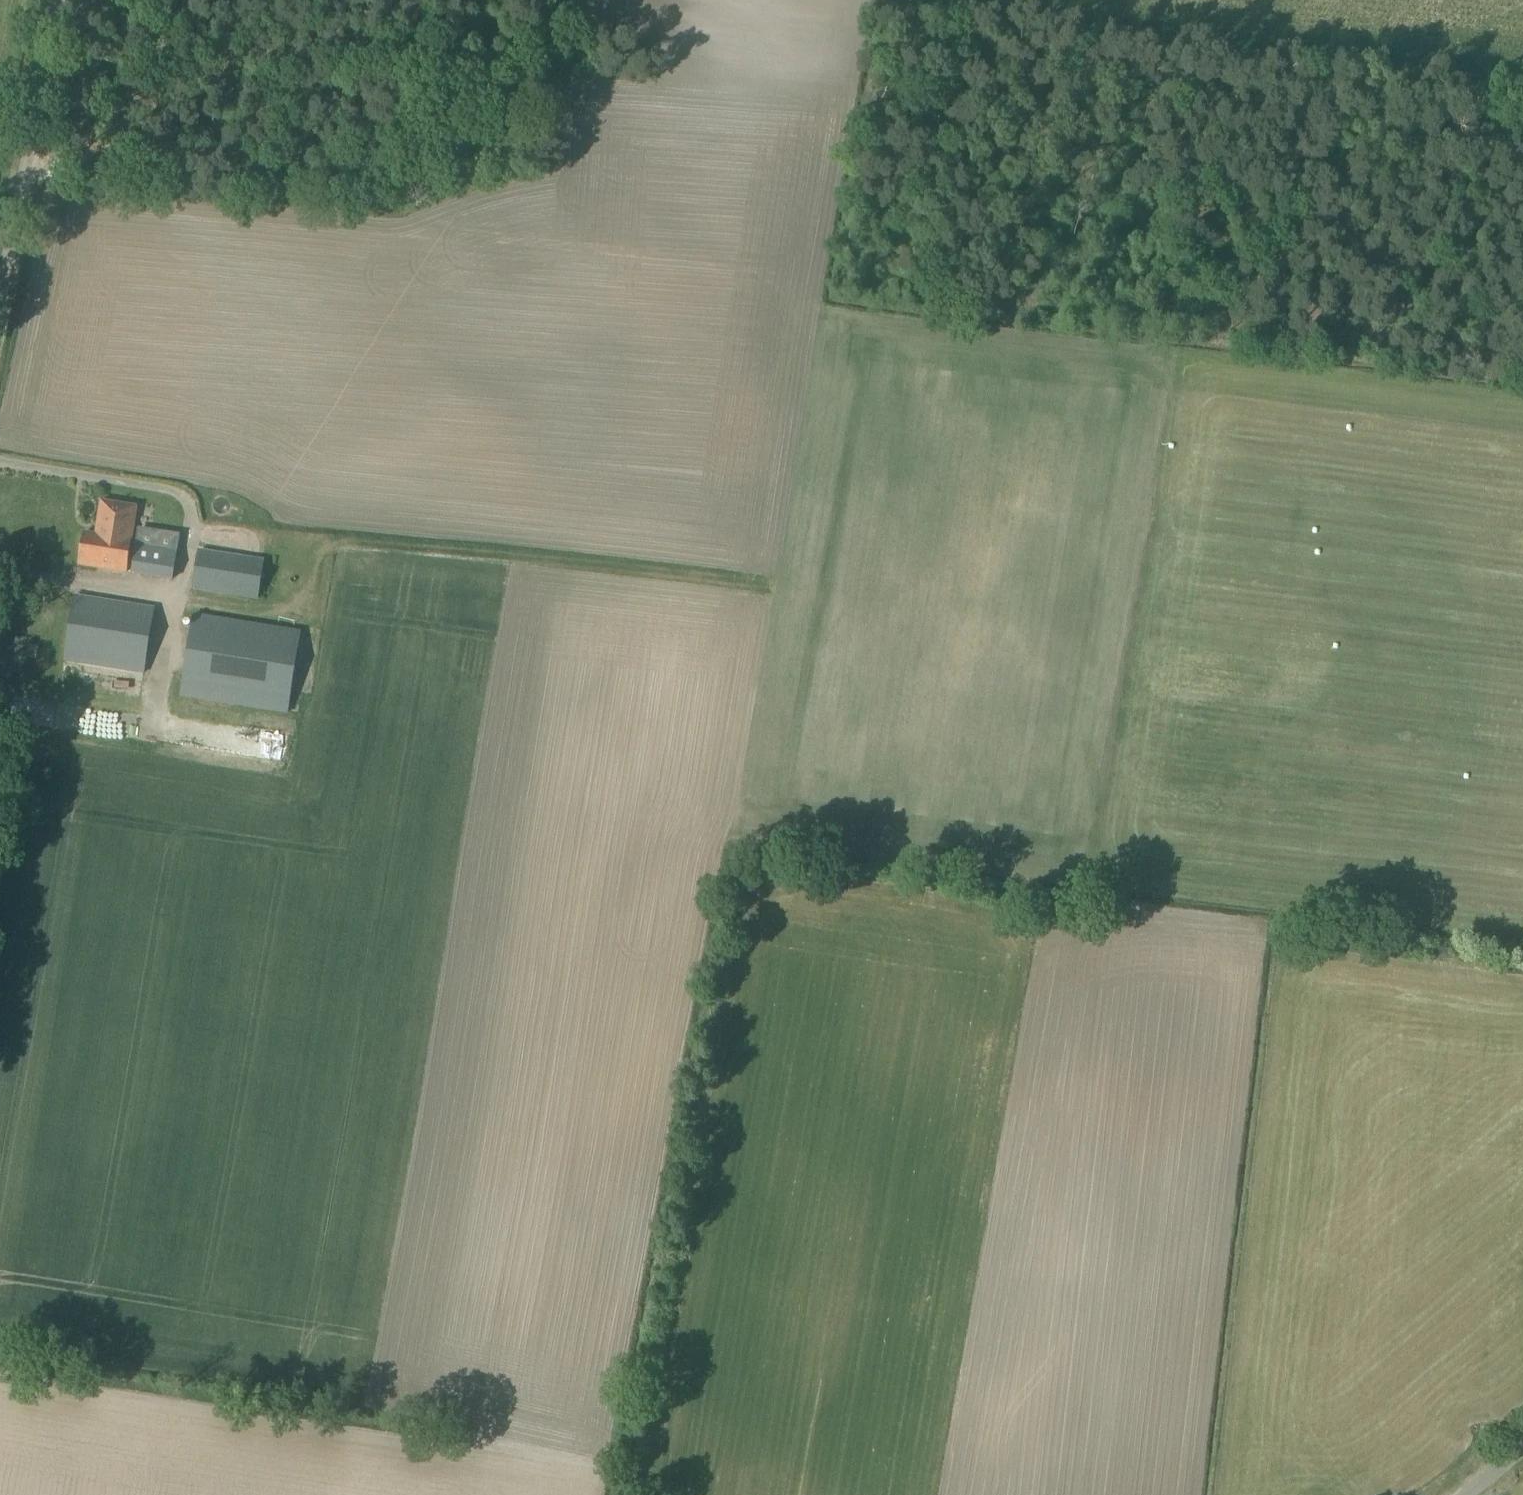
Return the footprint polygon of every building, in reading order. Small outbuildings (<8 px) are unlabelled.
[(126,573),(137,506),(100,500),(94,536),(83,534),(78,565),(126,573)] [(172,581),(179,537),(151,532),(137,530),(130,575),(172,581)] [(257,601),(264,562),(198,551),(197,551),(191,590),(257,601)] [(144,675),(154,608),(73,595),(62,663),(144,675)] [(288,716),(300,633),(301,632),(192,614),(178,698),(288,716)]
